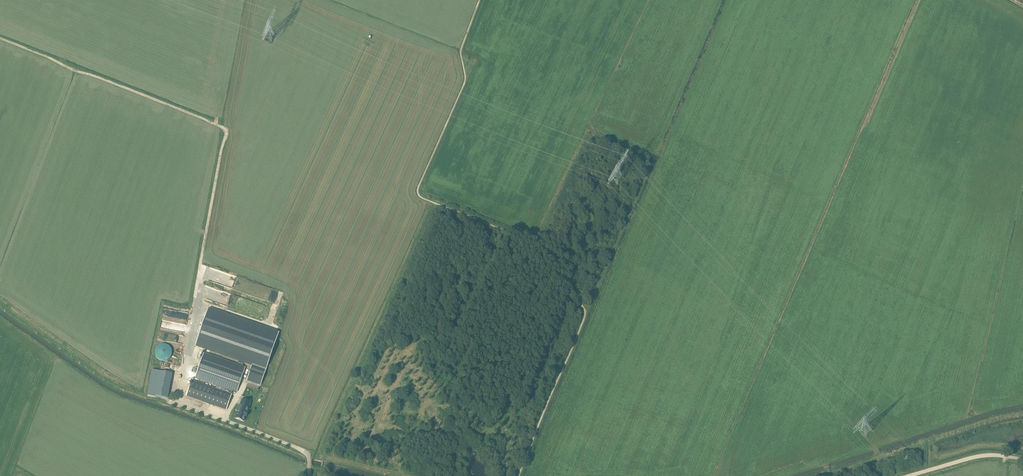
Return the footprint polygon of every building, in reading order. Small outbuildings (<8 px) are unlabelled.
[(252,365),(247,380),(254,382),(261,385),(279,333),(270,330),(209,309),(204,321),(196,346),(252,365)] [(155,352),(155,353),(155,354),(155,355),(155,356),(156,357),(157,358),(157,359),(158,359),(158,360),(159,360),(160,361),(161,361),(162,361),(163,361),(164,361),(165,361),(166,361),(167,361),(168,360),(169,359),(170,359),(170,358),(171,357),(172,356),(172,355),(172,354),(172,353),(172,352),(172,351),(172,350),(172,349),(171,349),(171,348),(170,347),(169,346),(168,346),(168,345),(167,345),(166,344),(165,344),(164,344),(163,344),(162,344),(161,344),(160,345),(159,345),(158,346),(157,347),(156,348),(156,349),(155,349),(155,350),(155,351),(155,352)] [(192,380),(186,396),(226,410),(232,394),(231,394),(232,390),(237,392),(245,367),(204,353),(196,378),(217,385),(215,388),(192,380)] [(167,398),(172,373),(160,371),(155,396),(167,398)] [(246,417),(248,413),(247,413),(251,402),(242,399),(235,418),(244,421),(246,416),(246,417)]
